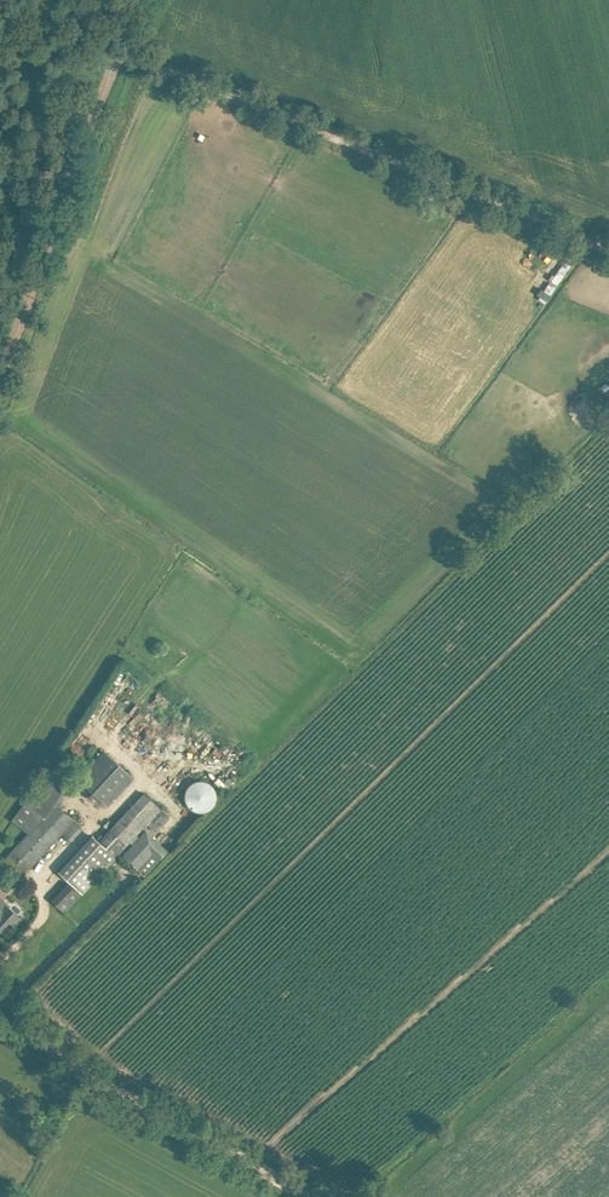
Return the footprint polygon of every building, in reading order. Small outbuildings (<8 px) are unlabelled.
[(547,300),(556,286),(550,283),(542,296),(547,300)] [(135,716),(121,738),(128,742),(141,720),(135,716)] [(107,806),(133,778),(104,749),(77,779),(107,806)] [(56,803),(57,804),(76,780),(54,762),(11,820),(29,832),(56,803)] [(190,808),(192,809),(196,811),(200,811),(204,811),(208,810),(212,807),(215,803),(216,799),(216,794),(215,790),(213,787),(210,783),(206,781),(202,780),(198,780),(194,781),(190,783),(187,787),(185,791),(185,796),(185,800),(188,805),(190,808)] [(125,847),(140,831),(161,808),(144,792),(98,841),(91,834),(58,871),(83,894),(125,847)] [(0,864),(0,869),(8,876),(14,881),(15,883),(23,874),(60,834),(68,841),(81,826),(57,804),(56,803),(29,832),(6,858),(0,864)] [(138,868),(152,853),(159,860),(167,851),(146,831),(123,855),(138,868)] [(51,900),(65,912),(81,895),(67,882),(51,900)] [(0,898),(0,930),(5,934),(21,917),(0,898)]
